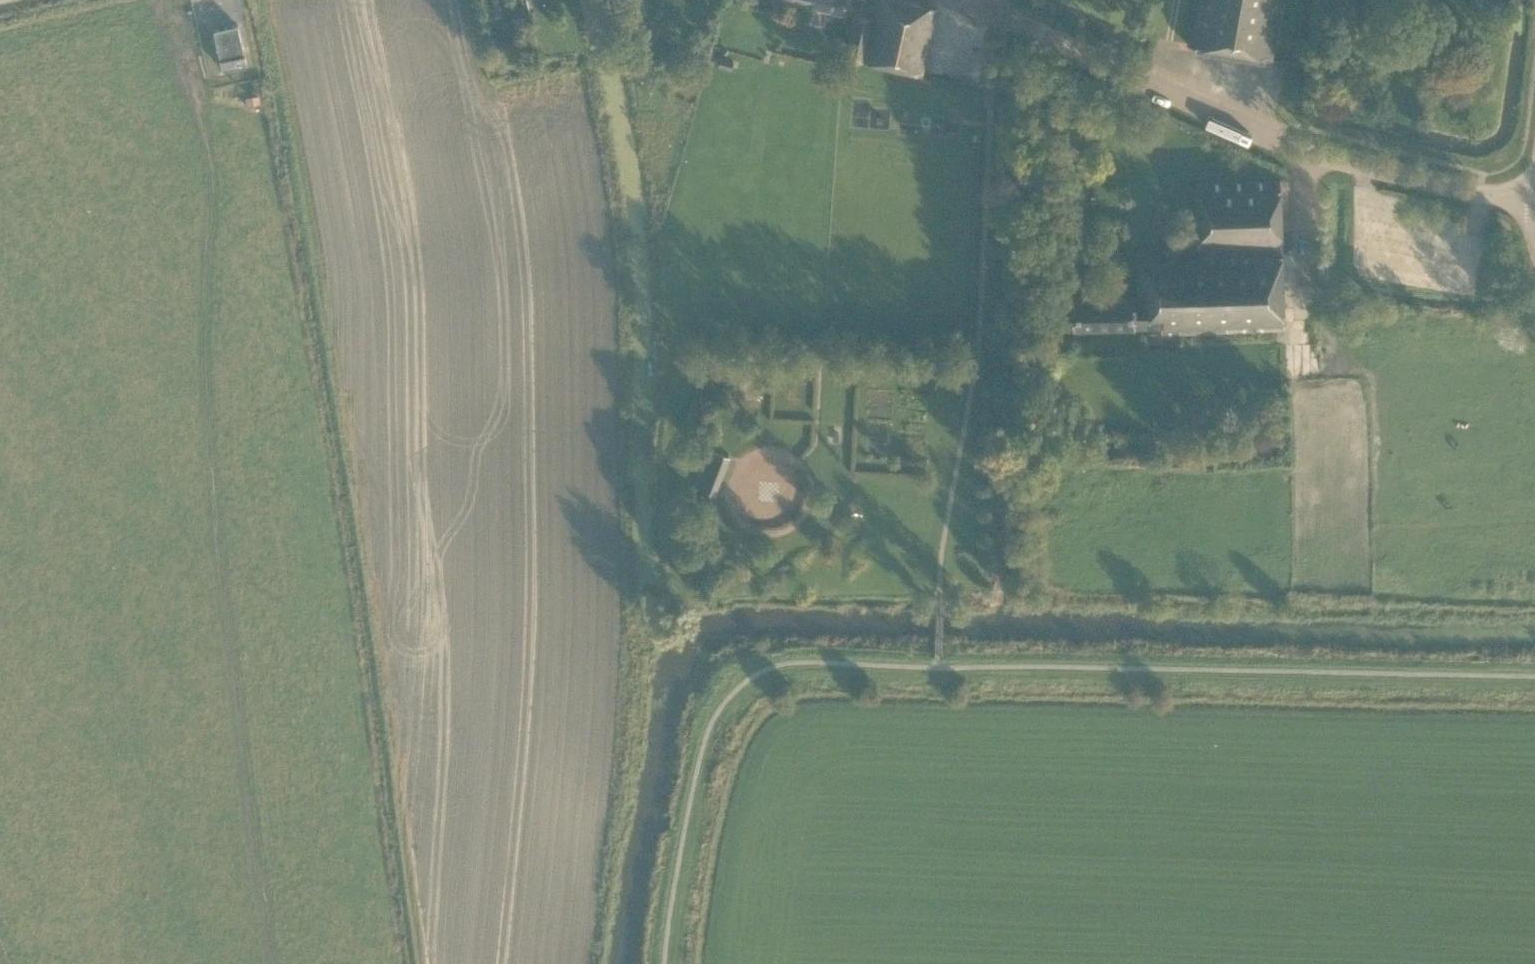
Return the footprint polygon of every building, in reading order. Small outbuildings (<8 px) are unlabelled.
[(490,14),(502,12),(500,0),(487,0),(490,14)] [(808,2),(843,10),(845,0),(808,0),(808,2)] [(937,5),(916,0),(877,0),(876,4),(869,2),(867,13),(856,11),(847,55),(922,72),(937,5)] [(1187,42),(1272,57),(1282,0),(1195,0),(1187,42)] [(224,67),(248,62),(239,22),(215,27),(224,67)] [(734,59),(722,55),(719,64),(731,68),(734,59)] [(700,69),(690,67),(687,80),(697,82),(700,69)] [(260,93),(245,96),(247,104),(262,101),(260,93)] [(1283,318),(1285,318),(1283,251),(1281,251),(1280,237),(1283,237),(1281,186),(1280,186),(1280,178),(1197,181),(1199,245),(1139,247),(1140,295),(1074,297),(1075,326),(1135,324),(1135,323),(1163,323),(1163,331),(1284,327),(1283,318)] [(713,370),(702,369),(702,379),(713,379),(713,370)] [(695,483),(715,491),(730,453),(710,445),(695,483)]
